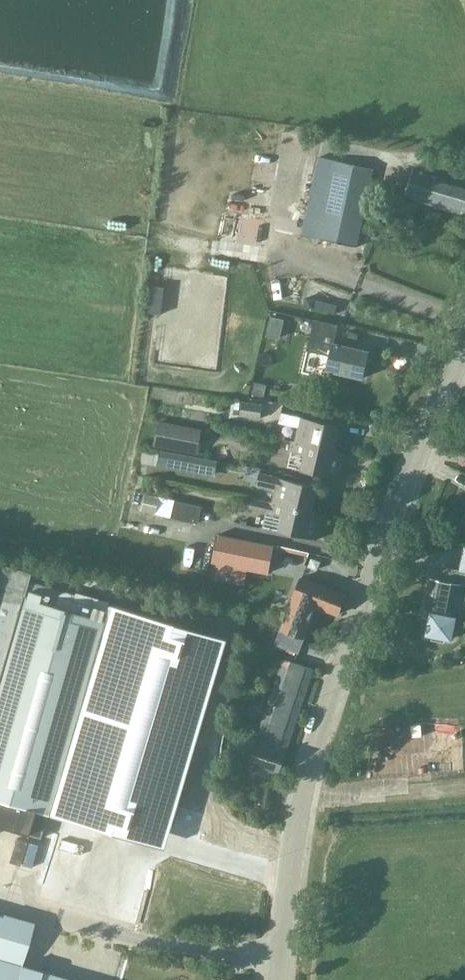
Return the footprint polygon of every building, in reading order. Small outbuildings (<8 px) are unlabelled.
[(356,246),(373,169),(318,156),(301,233),(356,246)] [(457,178),(457,173),(452,173),(450,177),(415,167),(407,195),(464,212),(464,180),(457,178)] [(323,339),(324,334),(324,332),(335,335),(338,322),(315,317),(308,348),(331,353),(327,368),(363,376),(369,349),(323,339)] [(262,404),(241,401),(239,416),(260,419),(262,404)] [(299,426),(295,442),(332,451),(338,424),(282,411),(279,422),(299,426)] [(154,445),(195,453),(199,431),(158,423),(154,445)] [(346,454),(332,451),(295,442),(290,441),(288,449),(304,453),(300,468),(341,478),(346,454)] [(231,456),(227,444),(214,448),(219,460),(231,456)] [(182,454),(157,449),(153,466),(178,471),(182,454)] [(237,466),(219,462),(216,476),(234,479),(237,466)] [(278,485),(275,502),(311,510),(317,483),(261,471),(259,481),(278,485)] [(156,498),(142,494),(139,509),(152,512),(156,498)] [(323,513),(311,510),(275,502),(251,496),(249,508),(280,515),(278,526),(318,535),(323,513)] [(196,523),(200,506),(173,500),(169,516),(196,523)] [(248,531),(265,532),(266,518),(249,517),(248,531)] [(246,569),(267,573),(273,545),(218,533),(212,561),(218,563),(216,575),(243,581),(246,569)] [(318,566),(321,558),(313,555),(310,563),(318,566)] [(434,583),(427,621),(433,622),(430,639),(455,643),(459,621),(458,621),(460,611),(464,612),(464,575),(464,574),(454,573),(451,586),(434,583)] [(345,592),(310,579),(302,575),(298,577),(293,590),(296,593),(298,594),(279,644),(299,652),(315,607),(322,610),(324,605),(338,610),(345,592)] [(48,815),(53,799),(111,816),(109,823),(97,866),(67,857),(61,875),(92,884),(86,906),(109,912),(121,870),(127,872),(123,884),(150,892),(154,878),(151,877),(166,827),(163,826),(212,655),(198,651),(202,637),(114,612),(110,626),(99,622),(100,620),(106,621),(111,603),(74,592),(73,593),(30,581),(25,597),(0,590),(0,801),(48,815)] [(285,747),(313,668),(287,657),(259,729),(257,728),(247,759),(279,770),(287,747),(285,747)] [(24,966),(37,921),(0,911),(0,979),(73,979),(24,966)]
